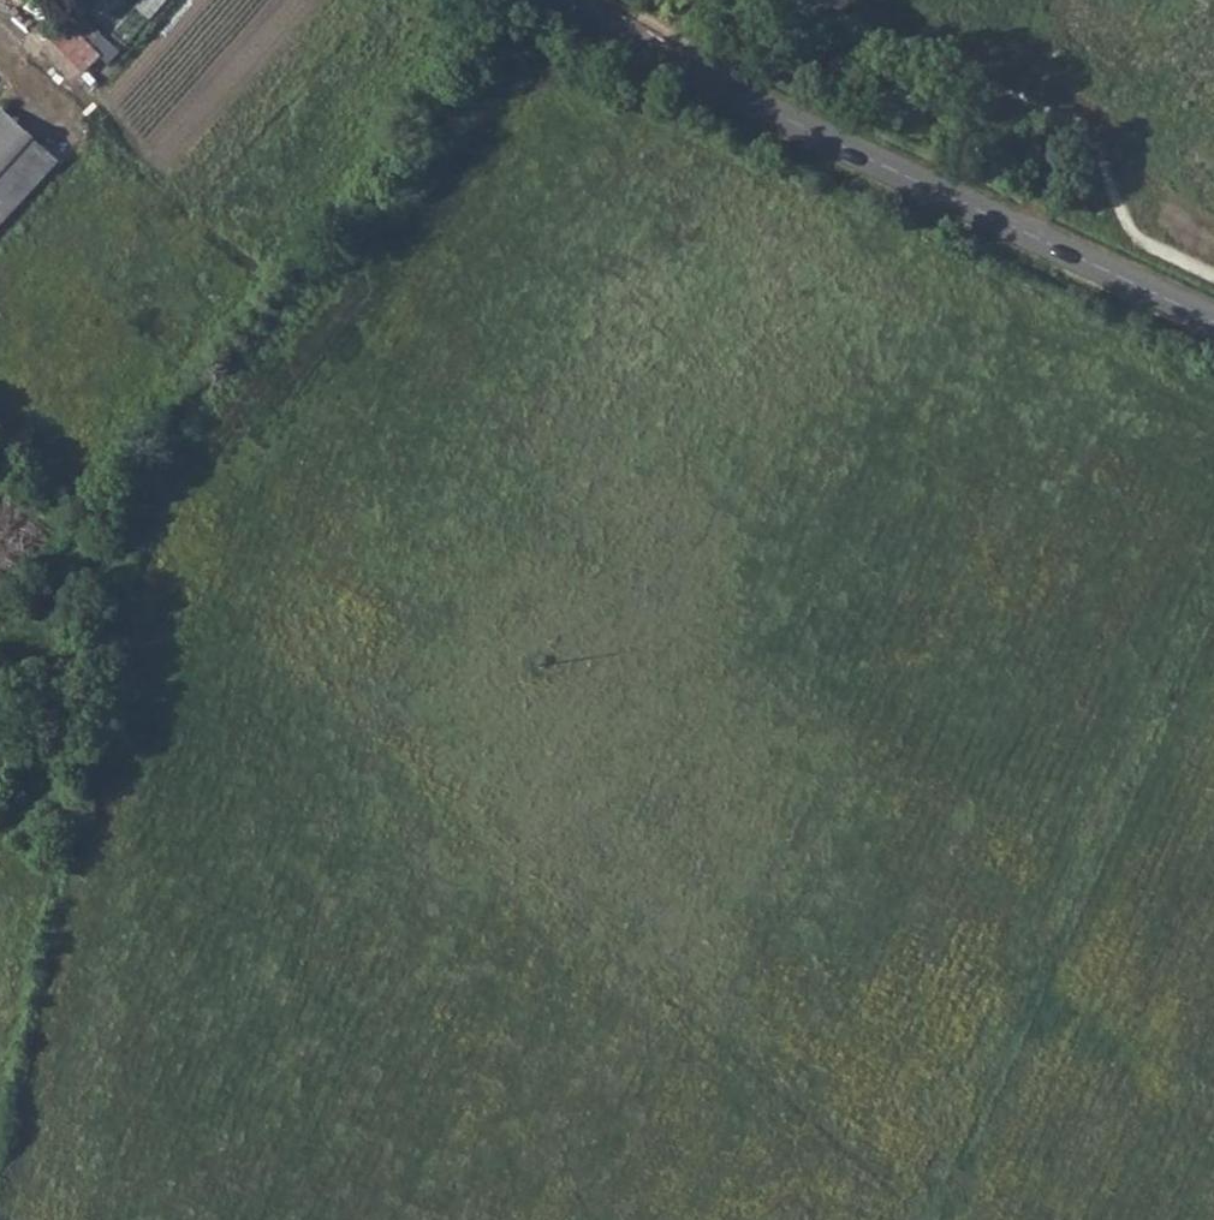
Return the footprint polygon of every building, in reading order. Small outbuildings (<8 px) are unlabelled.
[(59,163),(2,110),(0,112),(0,226),(59,163)]
